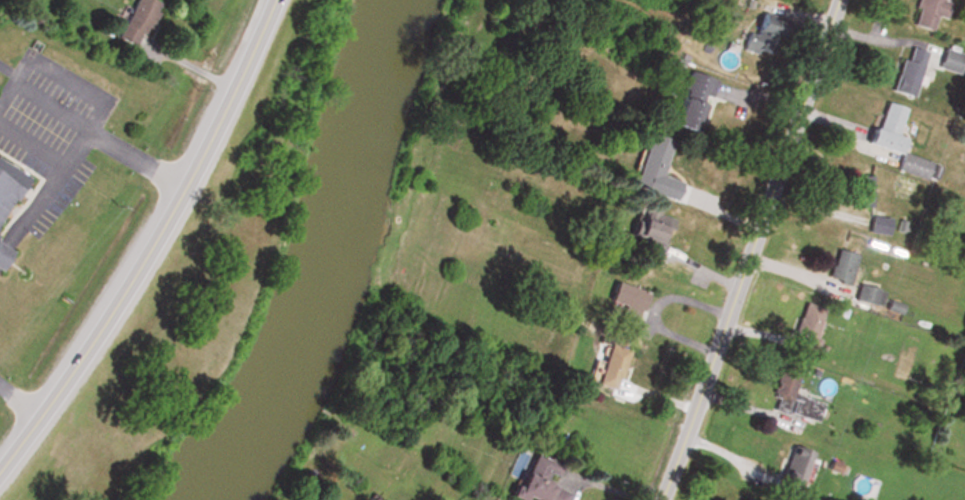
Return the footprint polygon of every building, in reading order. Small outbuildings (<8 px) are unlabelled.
[(148,0),(127,0),(112,37),(134,46),(153,2),(148,0)] [(908,24),(928,30),(933,15),(943,18),(948,2),(941,0),(915,0),(908,24)] [(781,23),(750,14),(739,48),(770,58),(781,23)] [(890,90),(912,96),(924,51),(903,45),(890,90)] [(961,54),(942,49),(937,67),(956,72),(961,54)] [(697,132),(711,77),(683,70),(669,125),(697,132)] [(876,126),(894,132),(903,107),(884,101),(876,126)] [(902,138),(867,127),(862,142),(880,148),(879,151),(883,153),(882,157),(893,161),(891,167),(924,178),(929,161),(897,151),(902,138)] [(668,139),(643,131),(628,181),(653,189),(668,139)] [(16,176),(16,172),(0,163),(0,204),(16,176)] [(869,174),(849,174),(849,205),(868,205),(869,174)] [(650,264),(669,212),(639,201),(626,236),(636,240),(629,257),(650,264)] [(866,231),(888,234),(890,217),(868,214),(866,231)] [(855,253),(834,248),(827,278),(848,283),(855,253)] [(601,310),(635,319),(643,290),(610,280),(601,310)] [(876,305),(880,289),(857,284),(853,299),(876,305)] [(823,307),(802,300),(788,344),(809,351),(823,307)] [(624,349),(603,343),(592,383),(613,389),(624,349)] [(815,420),(820,402),(791,394),(798,367),(779,362),(767,408),(815,420)] [(812,454),(791,444),(770,490),(791,499),(812,454)] [(565,492),(548,485),(557,465),(525,451),(507,494),(522,499),(562,499),(565,492)]
